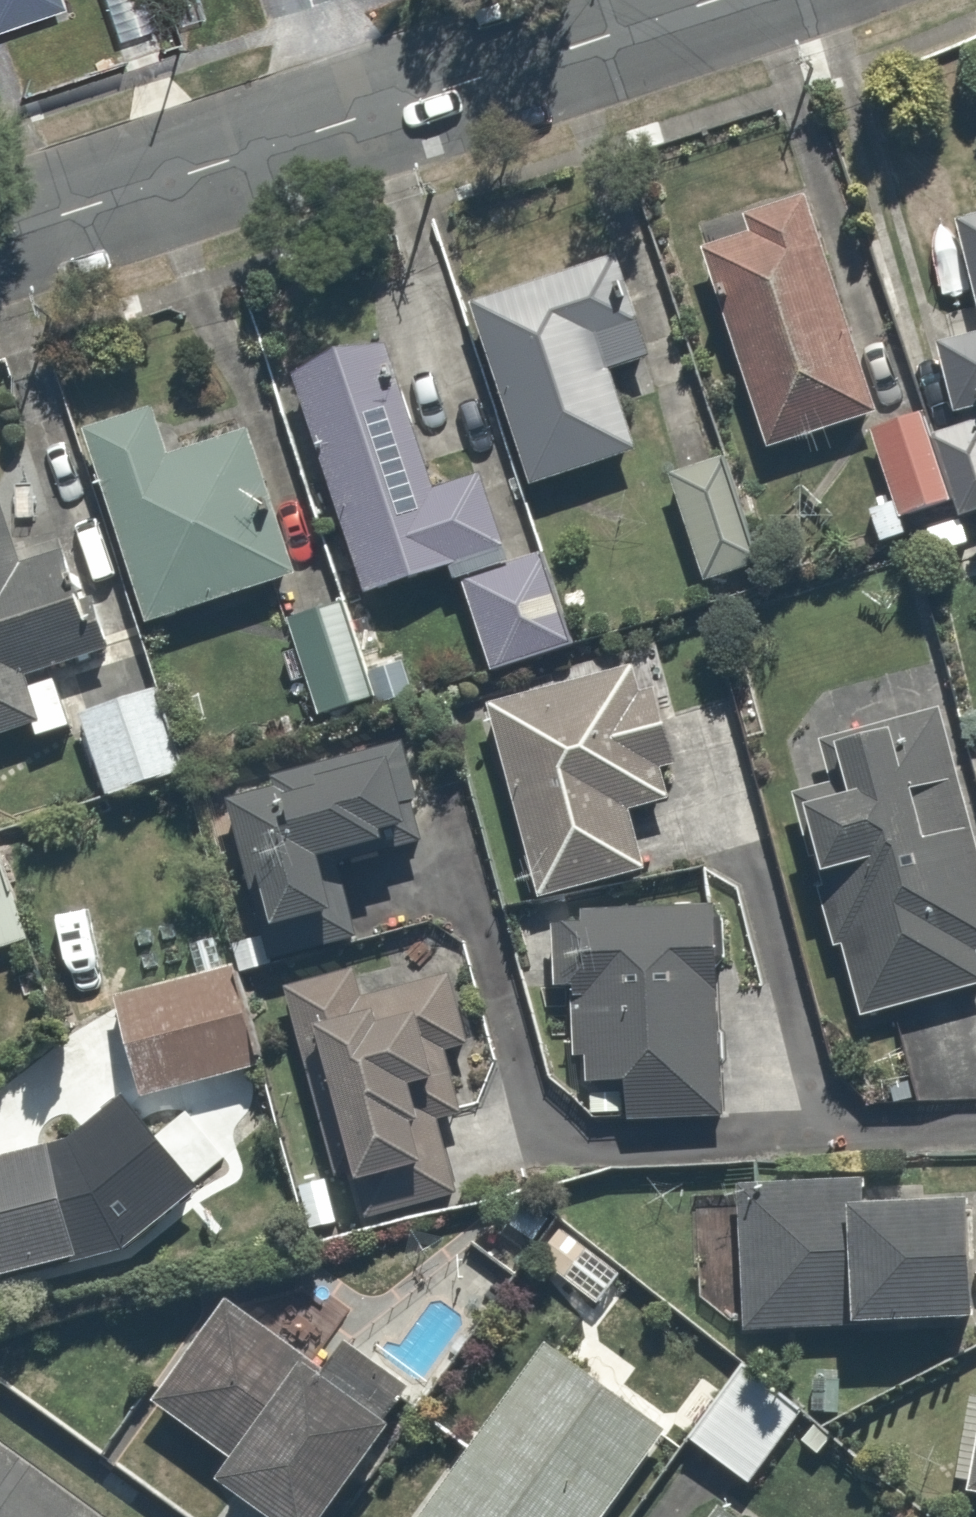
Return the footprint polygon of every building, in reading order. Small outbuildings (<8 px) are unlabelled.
[(62,10),(60,0),(0,0),(0,27),(62,10)] [(803,194),(691,233),(763,438),(875,399),(803,194)] [(973,318),(926,329),(942,399),(975,392),(975,197),(947,203),(973,318)] [(603,254),(469,302),(532,481),(632,446),(604,367),(639,355),(603,254)] [(378,325),(283,355),(357,588),(498,544),(472,460),(425,474),(378,325)] [(914,399),(870,418),(909,513),(975,485),(975,409),(926,430),(914,399)] [(153,402),(77,427),(137,612),(290,563),(240,411),(164,435),(153,402)] [(734,450),(665,474),(699,574),(768,551),(734,450)] [(42,721),(26,671),(105,646),(68,527),(18,543),(0,486),(0,734),(42,721)] [(535,544),(453,572),(482,659),(564,631),(535,544)] [(342,580),(282,602),(325,721),(385,699),(342,580)] [(647,657),(485,696),(530,881),(634,856),(620,798),(678,785),(647,657)] [(152,674),(77,698),(105,785),(180,760),(152,674)] [(831,724),(848,777),(801,792),(869,1003),(975,969),(975,933),(975,930),(975,860),(923,694),(831,724)] [(405,752),(222,778),(233,852),(260,848),(270,911),(325,903),(317,846),(340,843),(343,865),(420,854),(405,752)] [(30,936),(0,841),(0,946),(30,936)] [(569,1115),(728,1107),(718,901),(565,909),(566,936),(540,937),(543,987),(562,986),(569,1115)] [(102,907),(68,907),(68,980),(101,980),(102,907)] [(450,957),(278,987),(287,1040),(319,1034),(341,1160),(360,1156),(368,1201),(448,1188),(435,1112),(475,1105),(450,957)] [(232,962),(113,995),(140,1091),(259,1057),(232,962)] [(0,1140),(0,1260),(68,1245),(42,1130),(0,1140)] [(954,1179),(731,1190),(737,1320),(960,1310),(954,1179)] [(149,1390),(221,1435),(200,1468),(278,1516),(313,1516),(389,1397),(214,1287),(149,1390)] [(535,1333),(401,1516),(561,1516),(562,1515),(564,1516),(591,1516),(659,1424),(535,1333)] [(811,1405),(741,1355),(685,1433),(755,1482),(811,1405)] [(691,1516),(761,1516),(713,1484),(691,1516)] [(916,1507),(910,1516),(934,1516),(916,1507)]
